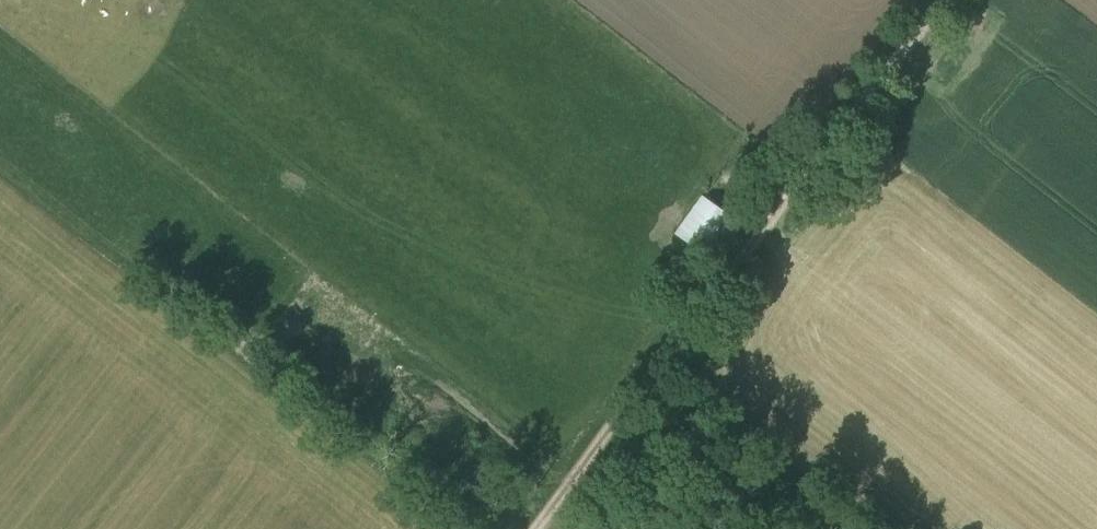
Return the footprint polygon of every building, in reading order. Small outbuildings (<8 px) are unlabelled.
[(712,199),(674,239),(697,261),(735,222),(712,199)]
